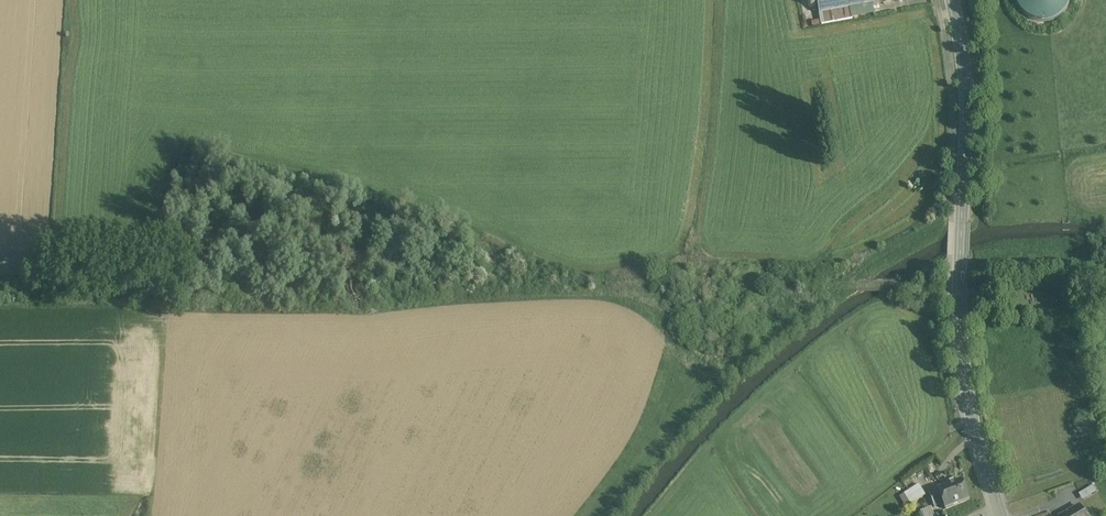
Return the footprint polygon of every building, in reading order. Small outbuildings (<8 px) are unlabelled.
[(877,4),(876,0),(818,0),(818,3),(817,3),(816,4),(815,6),(814,7),(812,7),(811,7),(808,5),(811,19),(821,17),(822,24),(853,19),(851,8),(877,4)] [(1018,7),(1025,16),(1035,21),(1046,21),(1056,18),(1064,11),(1069,1),(1069,0),(1016,0),(1018,7)] [(962,479),(938,488),(943,502),(945,507),(970,498),(962,479)] [(919,482),(904,491),(912,503),(927,494),(919,482)] [(938,488),(930,491),(935,505),(943,502),(938,488)] [(1091,488),(1080,494),(1083,499),(1094,493),(1091,488)] [(1072,510),(1076,515),(1086,515),(1080,506),(1072,510)]
